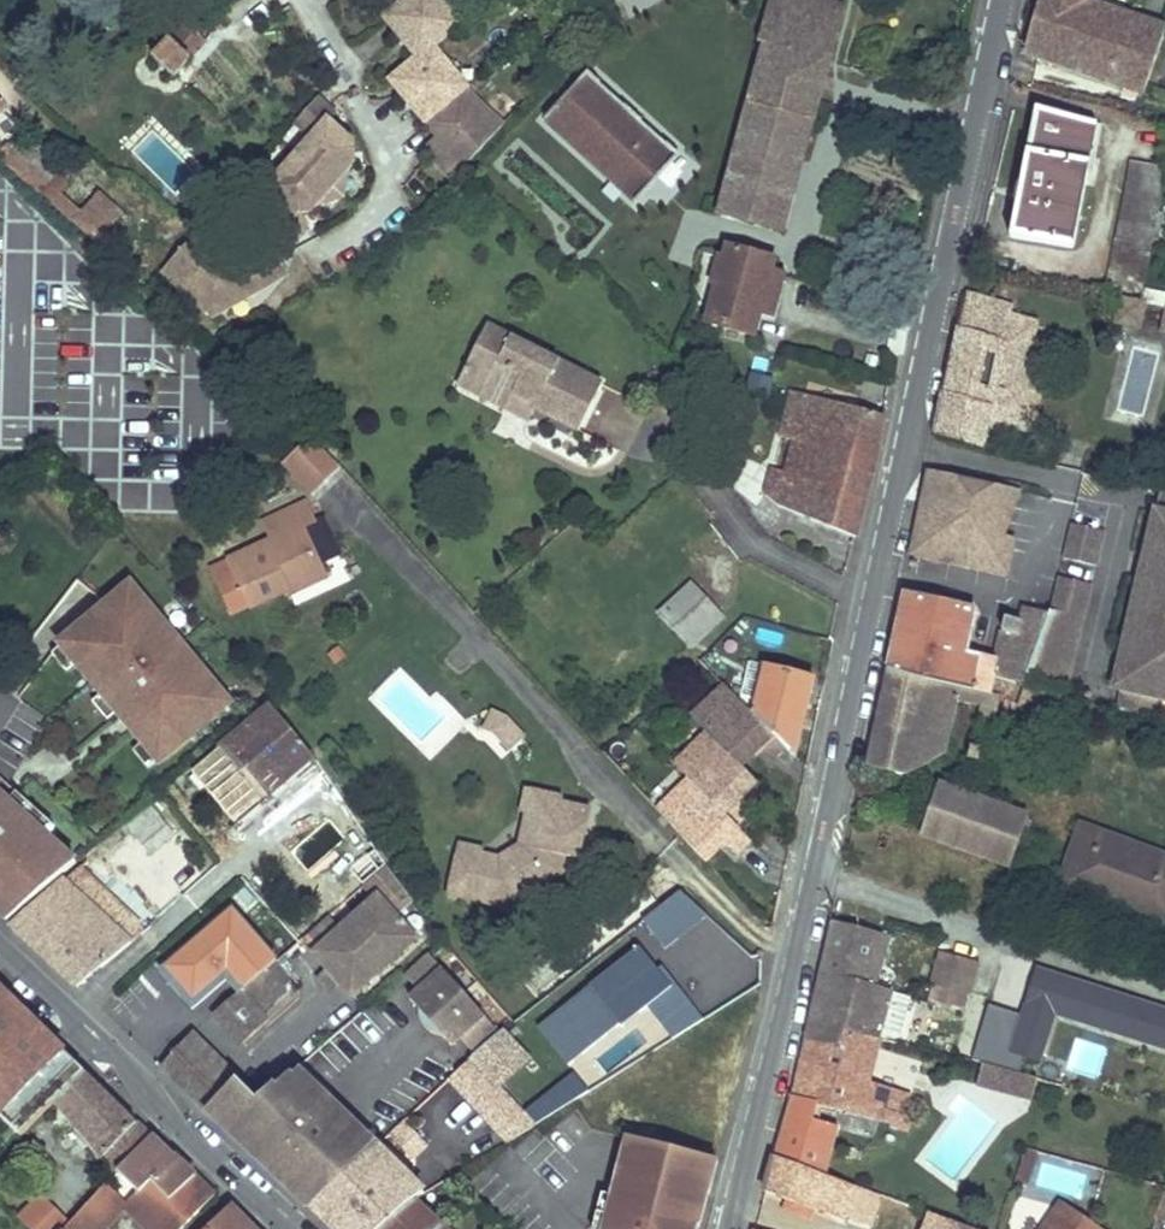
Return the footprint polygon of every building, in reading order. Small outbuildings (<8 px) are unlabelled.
[(440,0),(404,0),(385,16),(417,57),(391,79),(424,122),(464,88),(431,47),(459,24),(440,0)] [(629,13),(653,0),(622,0),(629,13)] [(839,0),(770,0),(758,43),(765,45),(740,139),(798,154),(802,155),(828,55),(839,0)] [(1125,16),(1087,4),(1088,0),(1042,0),(1027,55),(1104,80),(1125,16)] [(1164,33),(1164,29),(1125,16),(1104,80),(1144,93),(1145,91),(1164,33)] [(180,82),(195,62),(170,43),(155,62),(180,82)] [(588,73),(548,119),(640,199),(679,153),(588,73)] [(428,142),(456,177),(468,165),(466,163),(505,124),(479,106),(464,88),(424,122),(431,131),(435,136),(428,142)] [(318,93),(295,117),(313,133),(329,116),(335,109),(318,93)] [(1073,249),(1097,124),(1037,111),(1013,238),(1073,249)] [(313,133),(297,151),(331,184),(346,169),(354,160),(353,139),(329,116),(313,133)] [(431,131),(414,145),(448,186),(456,177),(428,142),(435,136),(431,131)] [(793,190),(802,155),(798,154),(740,139),(739,140),(730,174),(791,190),(793,190)] [(8,145),(0,153),(0,159),(38,192),(49,181),(8,145)] [(289,209),(297,209),(308,208),(317,199),(331,184),(297,151),(264,185),(281,202),(289,209)] [(1164,190),(1164,168),(1133,162),(1108,290),(1145,296),(1151,265),(1164,190)] [(59,191),(71,177),(61,167),(49,181),(38,192),(49,202),(59,191)] [(342,194),(346,169),(331,184),(317,199),(342,194)] [(783,228),(793,190),(791,190),(730,174),(719,210),(782,230),(783,228)] [(73,219),(81,210),(59,191),(49,202),(71,221),(73,219)] [(86,230),(110,205),(97,193),(81,210),(73,219),(86,230)] [(253,234),(279,258),(308,226),(297,209),(289,209),(281,202),(253,234)] [(97,241),(121,216),(110,205),(86,230),(97,241)] [(161,265),(212,311),(291,267),(279,258),(253,234),(247,229),(229,248),(212,251),(191,232),(161,265)] [(777,301),(784,274),(771,271),(775,260),(727,246),(723,260),(703,255),(695,281),(696,297),(711,302),(705,324),(753,337),(759,316),(764,299),(765,299),(776,301),(777,301)] [(1016,425),(1032,350),(1008,342),(1013,318),(1013,316),(1016,306),(970,292),(938,437),(986,450),(992,431),(994,420),(1016,425)] [(772,319),(777,301),(776,301),(765,299),(764,299),(759,316),(760,316),(772,319)] [(1141,327),(1145,305),(1123,301),(1118,323),(1141,327)] [(588,378),(474,316),(452,358),(476,370),(465,391),(490,404),(499,388),(520,399),(564,424),(588,378)] [(1033,323),(1013,316),(1013,318),(1008,342),(1032,350),(1038,325),(1033,323)] [(476,370),(452,358),(441,378),(465,391),(476,370)] [(520,399),(499,388),(490,404),(510,415),(511,415),(520,399)] [(884,417),(791,392),(787,411),(878,447),(884,417)] [(854,537),(878,447),(787,411),(780,435),(783,435),(793,439),(794,439),(786,473),(785,473),(774,471),(773,471),(772,470),(766,494),(779,505),(854,537)] [(786,473),(794,439),(793,439),(783,435),(773,471),(774,471),(785,473),(786,473)] [(337,470),(308,439),(280,465),(309,496),(337,470)] [(1010,489),(931,469),(915,552),(1003,573),(1009,550),(996,547),(999,536),(1010,489)] [(1164,502),(1164,492),(1159,491),(1154,510),(1163,512),(1164,502)] [(230,562),(254,610),(290,593),(288,589),(326,571),(324,566),(305,527),(314,522),(305,502),(263,523),(272,541),(230,562)] [(1163,512),(1154,510),(1154,511),(1158,512),(1149,549),(1145,548),(1128,623),(1141,626),(1135,650),(1126,648),(1117,688),(1122,689),(1118,707),(1151,720),(1157,697),(1164,699),(1164,502),(1163,512)] [(1149,549),(1158,512),(1154,511),(1145,548),(1149,549)] [(314,522),(305,527),(324,566),(343,556),(324,517),(314,522)] [(1105,530),(1072,524),(1065,557),(1098,564),(1105,530)] [(996,547),(1009,550),(1011,539),(999,536),(996,547)] [(290,593),(292,596),(330,578),(326,571),(288,589),(290,593)] [(1094,584),(1061,577),(1054,614),(1052,620),(1032,674),(1072,689),(1094,584)] [(720,617),(692,587),(660,615),(686,645),(688,647),(720,617)] [(967,654),(977,613),(906,596),(892,669),(993,695),(997,675),(1026,683),(1029,674),(1032,674),(1052,620),(1024,610),(1021,611),(1010,608),(998,661),(967,654)] [(233,714),(137,599),(64,659),(160,774),(233,714)] [(1135,650),(1141,626),(1128,623),(1122,647),(1126,648),(1135,650)] [(1117,688),(1126,648),(1122,647),(1113,687),(1117,688)] [(999,700),(1000,697),(993,695),(892,669),(869,767),(902,776),(926,762),(932,736),(947,739),(957,702),(982,706),(970,759),(984,762),(999,700)] [(794,757),(813,682),(766,670),(757,700),(741,697),(739,700),(784,747),(794,757)] [(1020,709),(1061,725),(1072,699),(1028,684),(1020,709)] [(693,718),(708,734),(675,764),(690,779),(657,810),(705,861),(719,848),(714,844),(720,839),(724,843),(734,854),(749,839),(735,825),(748,813),(737,802),(733,797),(739,792),(743,797),(756,784),(741,768),(754,755),(750,751),(755,746),(759,750),(770,761),(784,747),(739,700),(726,686),(693,718)] [(234,823),(312,759),(271,706),(192,772),(234,823)] [(501,742),(518,760),(532,748),(513,728),(498,721),(490,737),(501,742)] [(947,741),(947,739),(932,736),(926,762),(942,754),(945,753),(947,741)] [(754,755),(759,750),(755,746),(750,751),(754,755)] [(1013,868),(1029,819),(941,786),(923,836),(983,858),(978,869),(1000,878),(1004,865),(1013,868)] [(522,810),(528,812),(529,805),(558,812),(560,801),(562,796),(527,788),(522,810)] [(739,792),(733,797),(737,802),(743,797),(739,792)] [(458,855),(449,894),(508,908),(562,874),(556,864),(559,853),(567,854),(580,857),(591,808),(560,801),(558,812),(529,805),(528,812),(520,843),(500,856),(481,852),(480,860),(458,855)] [(12,935),(77,875),(0,803),(0,924),(12,935)] [(138,837),(161,818),(151,807),(128,826),(138,837)] [(151,854),(174,835),(161,818),(138,837),(151,854)] [(1084,828),(1062,885),(1164,924),(1164,858),(1084,828)] [(714,844),(719,848),(724,843),(720,839),(714,844)] [(461,842),(458,855),(480,860),(481,852),(483,847),(461,842)] [(559,853),(556,864),(562,874),(567,854),(559,853)] [(353,996),(415,940),(386,907),(405,889),(387,866),(365,886),(377,899),(315,954),(331,971),(333,973),(340,981),(353,996)] [(74,994),(125,949),(121,945),(134,935),(137,933),(77,875),(12,935),(74,994)] [(565,1009),(536,1025),(544,1040),(565,1063),(592,1058),(624,1028),(650,1015),(672,1039),(704,1023),(696,1008),(717,1004),(742,981),(739,965),(720,974),(723,991),(692,997),(713,977),(705,967),(723,958),(704,937),(677,951),(666,953),(689,932),(711,921),(683,890),(663,900),(632,929),(635,945),(565,1009)] [(278,961),(234,909),(165,967),(193,1000),(228,971),(243,991),(267,970),(278,961)] [(329,917),(302,935),(311,948),(338,931),(329,917)] [(878,1040),(892,993),(875,987),(880,970),(890,939),(834,922),(808,1041),(838,1048),(844,1032),(878,1040)] [(138,938),(134,935),(121,945),(125,949),(138,938)] [(971,998),(981,965),(943,954),(933,987),(937,988),(932,1003),(960,1011),(964,996),(971,998)] [(425,958),(404,976),(419,993),(410,1001),(419,1010),(419,1018),(423,1027),(431,1034),(436,1036),(443,1038),(452,1048),(461,1040),(476,1056),(496,1038),(425,958)] [(263,1011),(286,991),(267,970),(243,991),(213,1017),(238,1045),(269,1017),(263,1011)] [(892,993),(897,976),(897,975),(881,970),(880,970),(875,987),(892,993)] [(340,981),(333,973),(331,971),(321,979),(322,980),(330,989),(339,981),(340,981)] [(1054,1016),(1084,1025),(1090,1005),(1110,1011),(1104,1032),(1164,1051),(1164,1014),(1038,974),(1024,1019),(989,1008),(973,1065),(982,1067),(1020,1077),(1026,1059),(1040,1064),(1054,1016)] [(19,1137),(22,1134),(83,1074),(0,993),(0,1119),(19,1137)] [(1104,1032),(1110,1011),(1090,1005),(1084,1025),(1104,1032)] [(347,1072),(379,1046),(366,1032),(336,1058),(347,1072)] [(527,1059),(503,1032),(496,1038),(476,1056),(462,1069),(486,1096),(499,1085),(528,1060),(527,1059)] [(869,1083),(881,1041),(878,1040),(844,1032),(838,1048),(808,1041),(795,1099),(821,1106),(892,1126),(891,1129),(908,1132),(912,1119),(901,1116),(908,1095),(869,1083)] [(237,1078),(194,1033),(159,1064),(206,1109),(237,1078)] [(378,1144),(297,1066),(258,1099),(237,1078),(206,1109),(251,1153),(297,1196),(308,1207),(378,1144)] [(1020,1077),(982,1067),(977,1088),(1020,1099),(1025,1078),(1020,1077)] [(462,1069),(450,1080),(506,1141),(534,1124),(499,1085),(486,1096),(462,1069)] [(137,1125),(111,1099),(83,1074),(22,1134),(38,1151),(54,1135),(52,1133),(69,1119),(102,1158),(137,1125)] [(526,1108),(540,1127),(590,1093),(576,1074),(526,1108)] [(1032,1102),(1037,1081),(1025,1078),(1020,1099),(1032,1102)] [(837,1131),(814,1125),(821,1106),(795,1099),(783,1141),(830,1155),(837,1131)] [(426,1144),(405,1120),(389,1134),(411,1158),(426,1144)] [(119,1173),(151,1139),(137,1125),(102,1158),(117,1175),(119,1173)] [(628,1172),(637,1138),(625,1135),(616,1169),(619,1169),(628,1172)] [(686,1222),(698,1225),(715,1158),(637,1138),(628,1172),(619,1169),(613,1195),(607,1217),(604,1228),(684,1228),(686,1222)] [(196,1175),(177,1156),(173,1159),(151,1139),(119,1173),(139,1192),(152,1181),(170,1199),(196,1175)] [(824,1174),(830,1155),(783,1141),(782,1143),(778,1158),(778,1159),(824,1176),(824,1174)] [(413,1200),(423,1193),(378,1144),(308,1207),(331,1228),(381,1228),(413,1200)] [(1035,1154),(1027,1152),(1019,1174),(1028,1177),(1035,1154)] [(880,1196),(857,1188),(824,1176),(778,1159),(768,1194),(792,1202),(815,1211),(846,1222),(847,1219),(870,1227),(880,1196)] [(1019,1174),(1015,1185),(1024,1188),(1028,1177),(1019,1174)] [(152,1181),(139,1192),(124,1206),(148,1228),(180,1228),(215,1194),(196,1175),(170,1199),(152,1181)] [(613,1195),(601,1191),(591,1228),(604,1228),(607,1217),(613,1195)] [(29,1228),(67,1228),(71,1224),(42,1196),(19,1219),(29,1228)] [(413,1200),(381,1228),(444,1228),(413,1200)] [(812,1222),(815,1211),(792,1202),(788,1212),(788,1213),(812,1222)] [(1066,1202),(1047,1228),(1104,1228),(1066,1202)] [(229,1205),(205,1228),(253,1228),(229,1205)] [(929,1214),(924,1228),(970,1228),(929,1214)]
